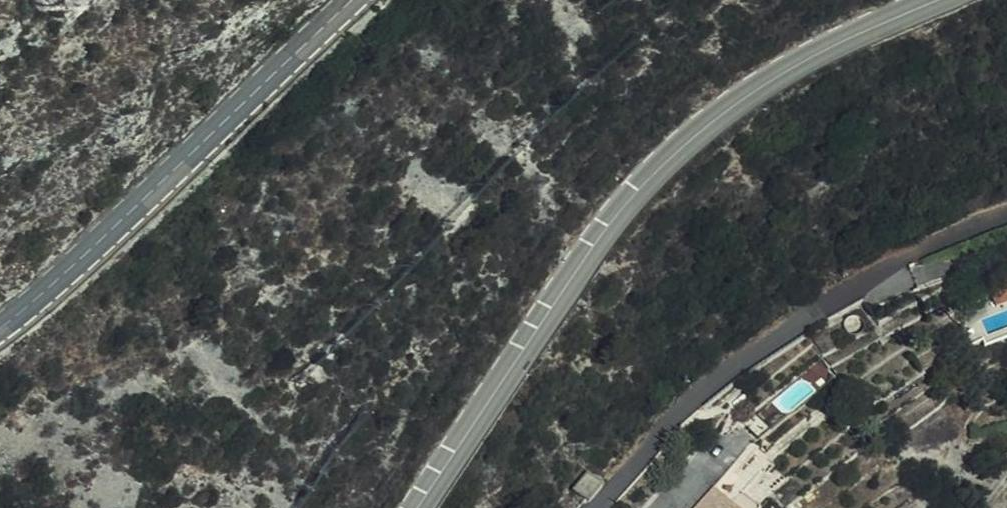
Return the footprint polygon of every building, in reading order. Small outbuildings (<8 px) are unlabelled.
[(992,297),(999,311),(1006,307),(1006,290),(992,297)] [(739,475),(704,507),(769,507),(739,475)]
